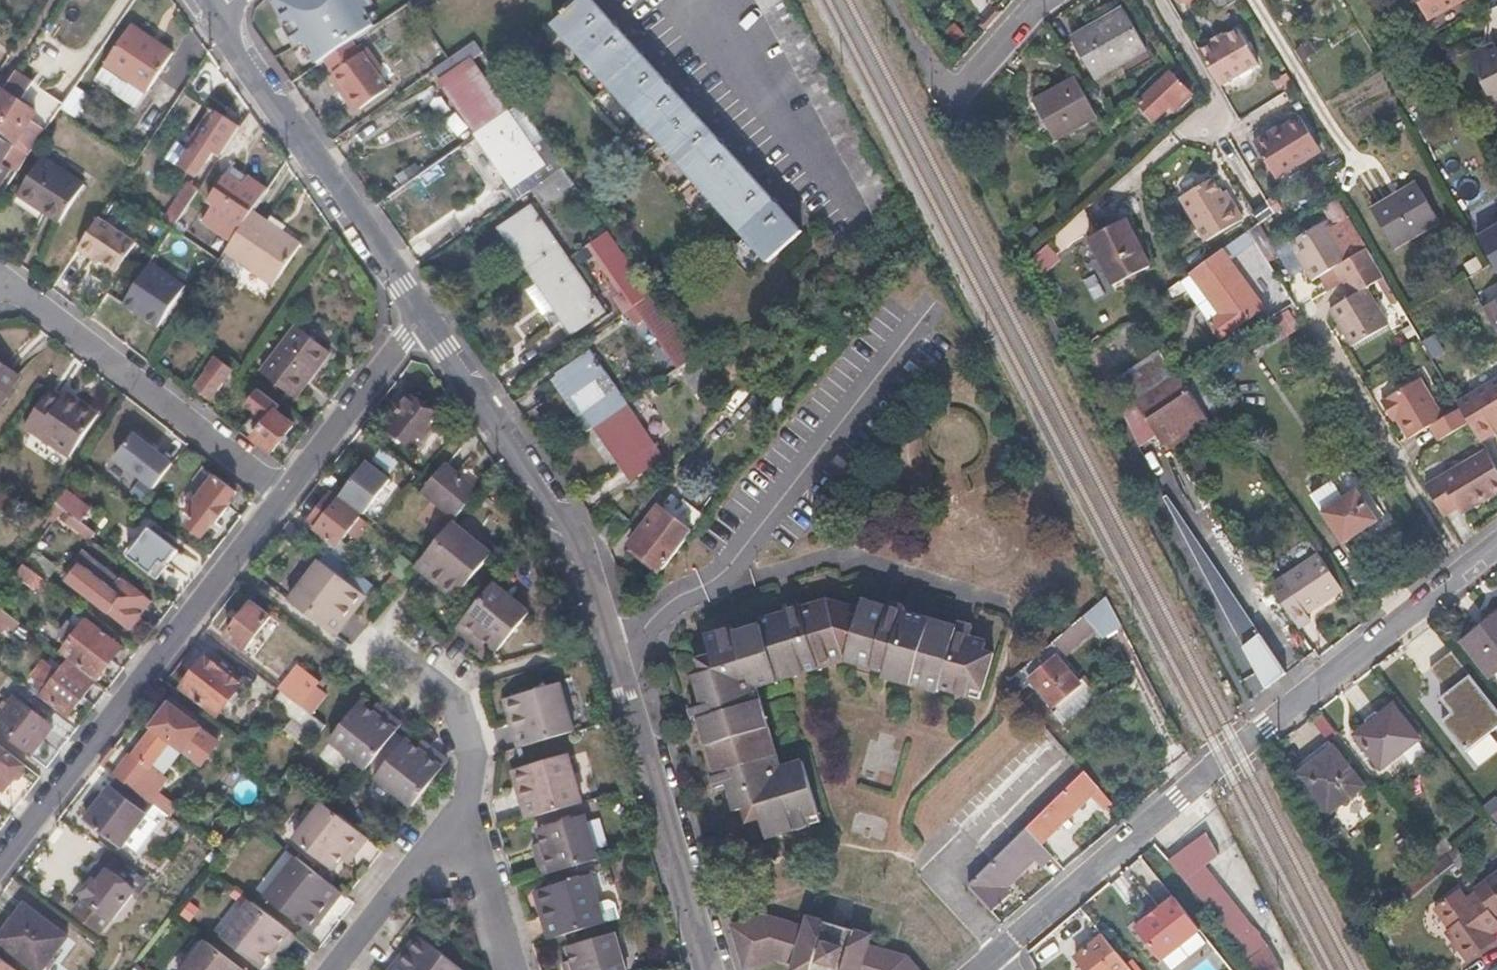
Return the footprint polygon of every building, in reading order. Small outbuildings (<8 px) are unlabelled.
[(369,0),(269,0),(303,70),(315,60),(321,70),(376,35),(368,20),(375,10),(369,0)] [(767,262),(801,232),(594,3),(591,0),(582,0),(552,27),(560,35),(767,262)] [(1217,12),(1238,0),(1209,0),(1217,12)] [(1429,20),(1466,0),(1418,0),(1429,20)] [(1072,38),(1095,80),(1146,51),(1124,9),(1072,38)] [(134,86),(146,94),(173,54),(132,27),(96,81),(124,99),(134,86)] [(1201,53),(1220,87),(1259,63),(1240,30),(1201,53)] [(476,134),(508,112),(472,59),(481,53),(473,42),(450,57),(442,63),(450,75),(440,82),(476,134)] [(1495,51),(1485,57),(1481,51),(1466,59),(1492,104),(1496,100),(1496,54),(1495,51)] [(360,54),(329,81),(358,111),(389,90),(363,52),(360,54)] [(14,146),(29,155),(57,112),(45,104),(41,89),(14,71),(0,93),(0,137),(14,146)] [(1171,109),(1175,114),(1194,96),(1172,72),(1138,104),(1156,123),(1171,109)] [(406,88),(416,81),(411,74),(401,81),(406,88)] [(1056,141),(1099,118),(1076,77),(1034,100),(1056,141)] [(134,86),(124,99),(137,108),(146,94),(134,86)] [(529,190),(561,168),(520,108),(510,115),(508,112),(476,134),(508,181),(501,185),(513,202),(529,190)] [(214,154),(220,158),(240,128),(213,110),(186,148),(189,151),(179,166),(197,178),(214,154)] [(1298,119),(1255,144),(1275,178),(1318,152),(1298,119)] [(0,137),(0,170),(14,146),(0,137)] [(43,158),(17,196),(59,223),(84,185),(43,158)] [(561,168),(529,190),(541,207),(573,184),(561,168)] [(231,169),(226,176),(242,187),(246,180),(231,169)] [(230,245),(253,212),(266,192),(246,180),(242,187),(226,176),(207,205),(213,209),(202,226),(230,245)] [(1230,204),(1222,192),(1215,180),(1185,199),(1210,239),(1246,217),(1235,201),(1230,204)] [(161,222),(173,230),(200,189),(189,182),(161,222)] [(1393,207),(1371,219),(1392,254),(1440,226),(1417,186),(1390,202),(1393,207)] [(1230,204),(1235,201),(1228,188),(1222,192),(1230,204)] [(1369,215),(1371,219),(1393,207),(1390,202),(1369,215)] [(536,280),(567,258),(532,207),(501,229),(536,280)] [(230,245),(225,253),(273,285),(301,244),(253,212),(230,245)] [(1142,248),(1136,236),(1125,215),(1088,234),(1115,286),(1126,281),(1129,285),(1135,284),(1143,280),(1144,276),(1142,273),(1152,267),(1142,248)] [(1297,236),(1318,275),(1354,256),(1333,215),(1297,236)] [(93,260),(95,256),(118,272),(136,245),(98,220),(78,250),(93,260)] [(1478,237),(1496,270),(1496,226),(1478,237)] [(626,313),(650,296),(607,233),(587,247),(621,295),(616,298),(626,313)] [(1136,236),(1142,248),(1147,245),(1141,233),(1136,236)] [(1269,269),(1250,245),(1198,285),(1221,316),(1210,324),(1222,340),(1265,308),(1242,277),(1252,270),(1258,278),(1269,269)] [(104,268),(106,264),(95,256),(93,260),(104,268)] [(567,258),(536,280),(572,332),(603,310),(567,258)] [(183,284),(149,260),(120,301),(154,325),(183,284)] [(1334,304),(1354,342),(1390,322),(1370,284),(1334,304)] [(677,369),(694,357),(650,296),(626,313),(636,327),(642,322),(675,370),(677,369)] [(1486,310),(1494,324),(1491,325),(1496,335),(1496,304),(1486,310)] [(822,311),(813,323),(826,332),(834,320),(822,311)] [(1291,311),(1279,318),(1290,337),(1300,331),(1292,319),(1295,318),(1291,311)] [(261,373),(295,399),(331,352),(297,327),(261,373)] [(595,426),(627,403),(591,352),(560,375),(595,426)] [(215,358),(206,369),(210,372),(198,387),(211,397),(232,370),(215,358)] [(20,377),(0,364),(0,406),(20,377)] [(1439,438),(1470,421),(1462,406),(1445,415),(1423,375),(1384,397),(1390,409),(1394,407),(1399,416),(1409,435),(1430,423),(1439,438)] [(1129,427),(1141,451),(1159,441),(1165,452),(1207,427),(1179,380),(1137,405),(1144,419),(1129,427)] [(1496,422),(1496,381),(1460,402),(1462,406),(1470,421),(1480,440),(1495,432),(1491,425),(1496,422)] [(71,404),(51,390),(25,428),(70,458),(99,415),(74,398),(71,404)] [(266,424),(253,440),(271,453),(292,426),(274,414),(280,406),(259,390),(246,409),(254,415),(266,424)] [(436,440),(443,446),(453,434),(437,422),(439,420),(410,398),(401,410),(394,404),(384,417),(392,422),(387,428),(414,450),(417,446),(426,454),(436,440)] [(627,403),(595,426),(631,478),(663,456),(627,403)] [(1396,418),(1399,416),(1394,407),(1390,409),(1396,418)] [(1209,419),(1215,430),(1226,422),(1221,412),(1209,419)] [(252,441),(253,440),(266,424),(254,415),(241,433),(252,441)] [(172,465),(133,434),(114,459),(154,489),(172,465)] [(1496,492),(1496,469),(1486,449),(1426,483),(1444,512),(1461,504),(1475,495),(1479,502),(1496,492)] [(1198,455),(1190,460),(1205,481),(1212,476),(1198,455)] [(341,497),(365,515),(391,481),(367,463),(341,497)] [(454,521),(478,491),(445,464),(421,494),(454,521)] [(235,493),(214,477),(186,513),(193,519),(187,526),(202,538),(212,525),(214,526),(229,506),(227,504),(235,493)] [(1345,499),(1334,481),(1313,495),(1343,542),(1377,520),(1358,490),(1345,499)] [(301,531),(331,555),(360,518),(328,494),(305,524),(306,525),(301,531)] [(1168,495),(1164,498),(1267,688),(1287,673),(1168,495)] [(1475,495),(1461,504),(1464,510),(1479,502),(1475,495)] [(55,505),(45,520),(53,526),(58,519),(90,543),(95,535),(55,505)] [(631,547),(662,570),(690,532),(659,509),(631,547)] [(439,578),(459,594),(491,555),(452,523),(422,560),(415,569),(435,584),(439,578)] [(149,530),(129,557),(158,578),(178,551),(149,530)] [(34,552),(24,565),(44,580),(46,581),(56,568),(34,552)] [(120,578),(119,580),(82,553),(63,578),(67,580),(66,583),(129,630),(139,628),(143,622),(142,614),(151,601),(120,578)] [(1310,613),(1344,590),(1321,555),(1272,587),(1300,629),(1314,619),(1310,613)] [(344,612),(359,593),(320,562),(289,601),(334,637),(350,617),(344,612)] [(37,588),(44,580),(24,565),(18,574),(37,588)] [(454,600),(459,594),(439,578),(435,584),(454,600)] [(481,638),(487,643),(496,651),(528,614),(492,584),(455,629),(475,645),(481,638)] [(344,612),(350,617),(365,598),(359,593),(344,612)] [(1103,599),(1081,621),(1089,631),(1100,644),(1122,632),(1103,599)] [(860,610),(834,603),(828,605),(827,601),(800,610),(798,605),(783,609),(784,614),(758,623),(760,628),(732,636),(730,632),(705,639),(712,660),(698,664),(702,677),(695,679),(703,706),(692,709),(696,723),(701,721),(717,773),(712,776),(716,790),(726,787),(734,814),(743,812),(747,823),(761,819),(767,838),(820,823),(803,761),(782,767),(758,688),(849,661),(886,672),(884,678),(937,693),(939,686),(982,698),(995,652),(985,648),(986,641),(970,636),(973,625),(957,621),(956,626),(903,611),(905,605),(890,601),(889,607),(862,600),(860,610)] [(252,603),(227,637),(245,651),(271,617),(252,603)] [(1490,677),(1496,671),(1496,616),(1463,642),(1490,677)] [(1055,657),(1057,659),(1089,631),(1081,621),(1024,671),(1029,678),(1055,657)] [(86,622),(80,631),(68,622),(58,636),(69,645),(64,652),(99,679),(121,648),(86,622)] [(481,638),(475,645),(480,650),(487,643),(481,638)] [(1425,672),(1444,698),(1473,677),(1451,652),(1425,672)] [(1055,657),(1029,678),(1053,706),(1079,685),(1057,659),(1055,657)] [(205,658),(182,688),(218,715),(241,684),(205,658)] [(67,664),(59,674),(50,667),(36,685),(44,692),(41,695),(67,716),(93,685),(67,664)] [(280,692),(301,708),(319,685),(298,668),(280,692)] [(1473,677),(1444,698),(1453,712),(1445,721),(1466,749),(1496,730),(1496,711),(1473,677)] [(518,748),(573,732),(559,684),(511,699),(518,723),(511,725),(518,748)] [(324,726),(301,708),(280,692),(272,703),(316,736),(324,726)] [(31,757),(53,729),(14,699),(0,717),(0,733),(31,757)] [(504,701),(511,725),(518,723),(511,699),(504,701)] [(330,741),(365,769),(401,725),(381,709),(376,716),(371,712),(360,703),(330,741)] [(1393,704),(1355,734),(1382,769),(1420,739),(1393,704)] [(114,777),(130,789),(168,739),(184,751),(186,748),(197,757),(209,741),(198,733),(201,729),(168,705),(114,777)] [(376,705),(371,712),(376,716),(381,709),(376,705)] [(375,779),(411,807),(447,760),(427,745),(421,753),(414,748),(405,740),(375,779)] [(421,740),(414,748),(421,753),(427,745),(421,740)] [(0,747),(0,793),(2,794),(12,781),(19,780),(26,772),(22,769),(24,766),(0,747)] [(1336,747),(1298,775),(1327,813),(1364,785),(1336,747)] [(526,818),(581,803),(567,755),(519,769),(526,793),(519,795),(526,818)] [(512,771),(519,795),(526,793),(519,769),(512,771)] [(1025,828),(1040,845),(1097,789),(1082,772),(1025,828)] [(109,789),(85,820),(122,848),(145,816),(109,789)] [(1485,806),(1493,816),(1493,815),(1496,812),(1496,797),(1485,806)] [(369,839),(332,810),(323,803),(294,839),(332,870),(341,859),(344,854),(352,861),(369,839)] [(542,876),(596,860),(584,816),(537,829),(541,843),(542,849),(535,851),(542,876)] [(1050,856),(1040,845),(1025,828),(992,861),(970,881),(966,885),(991,913),(1004,902),(991,889),(1027,854),(1039,866),(1050,856)] [(1256,969),(1281,969),(1266,944),(1201,865),(1214,853),(1201,830),(1166,861),(1256,969)] [(1448,853),(1455,847),(1447,837),(1431,849),(1439,860),(1448,853)] [(347,865),(352,861),(344,854),(341,859),(347,865)] [(143,878),(117,858),(100,882),(95,878),(92,881),(87,882),(81,889),(82,895),(80,897),(86,901),(75,915),(101,934),(143,878)] [(319,909),(325,913),(340,893),(295,858),(265,898),(304,928),(319,909)] [(548,940),(618,920),(614,907),(608,904),(598,906),(588,876),(541,890),(548,914),(542,916),(548,940)] [(1476,892),(1496,918),(1496,917),(1496,877),(1476,892)] [(1496,918),(1476,892),(1474,888),(1464,895),(1456,885),(1432,903),(1449,925),(1445,928),(1465,956),(1494,934),(1490,928),(1496,923),(1496,920),(1496,918)] [(535,892),(542,916),(548,914),(541,890),(535,892)] [(1169,892),(1153,903),(1144,910),(1129,921),(1154,955),(1194,926),(1169,892)] [(1140,905),(1144,910),(1153,903),(1150,898),(1140,905)] [(279,958),(296,938),(250,901),(222,938),(260,968),(268,957),(272,953),(279,958)] [(0,938),(0,944),(35,969),(43,969),(67,937),(25,905),(0,938)] [(319,909),(304,928),(310,932),(325,913),(319,909)] [(909,959),(871,948),(874,938),(809,919),(806,930),(768,919),(731,928),(745,969),(751,969),(779,963),(795,967),(794,969),(917,969),(909,959)] [(613,934),(566,947),(570,961),(571,966),(563,969),(564,969),(623,969),(613,934)] [(1101,934),(1075,955),(1084,967),(1081,969),(1130,969),(1101,934)] [(417,936),(402,956),(408,961),(423,941),(417,936)] [(423,941),(408,961),(402,956),(391,969),(460,969),(423,941)] [(206,942),(183,969),(242,969),(206,942)] [(276,963),(279,958),(272,953),(268,957),(276,963)] [(0,957),(0,969),(17,969),(0,957)] [(562,963),(563,969),(571,966),(570,961),(562,963)]
